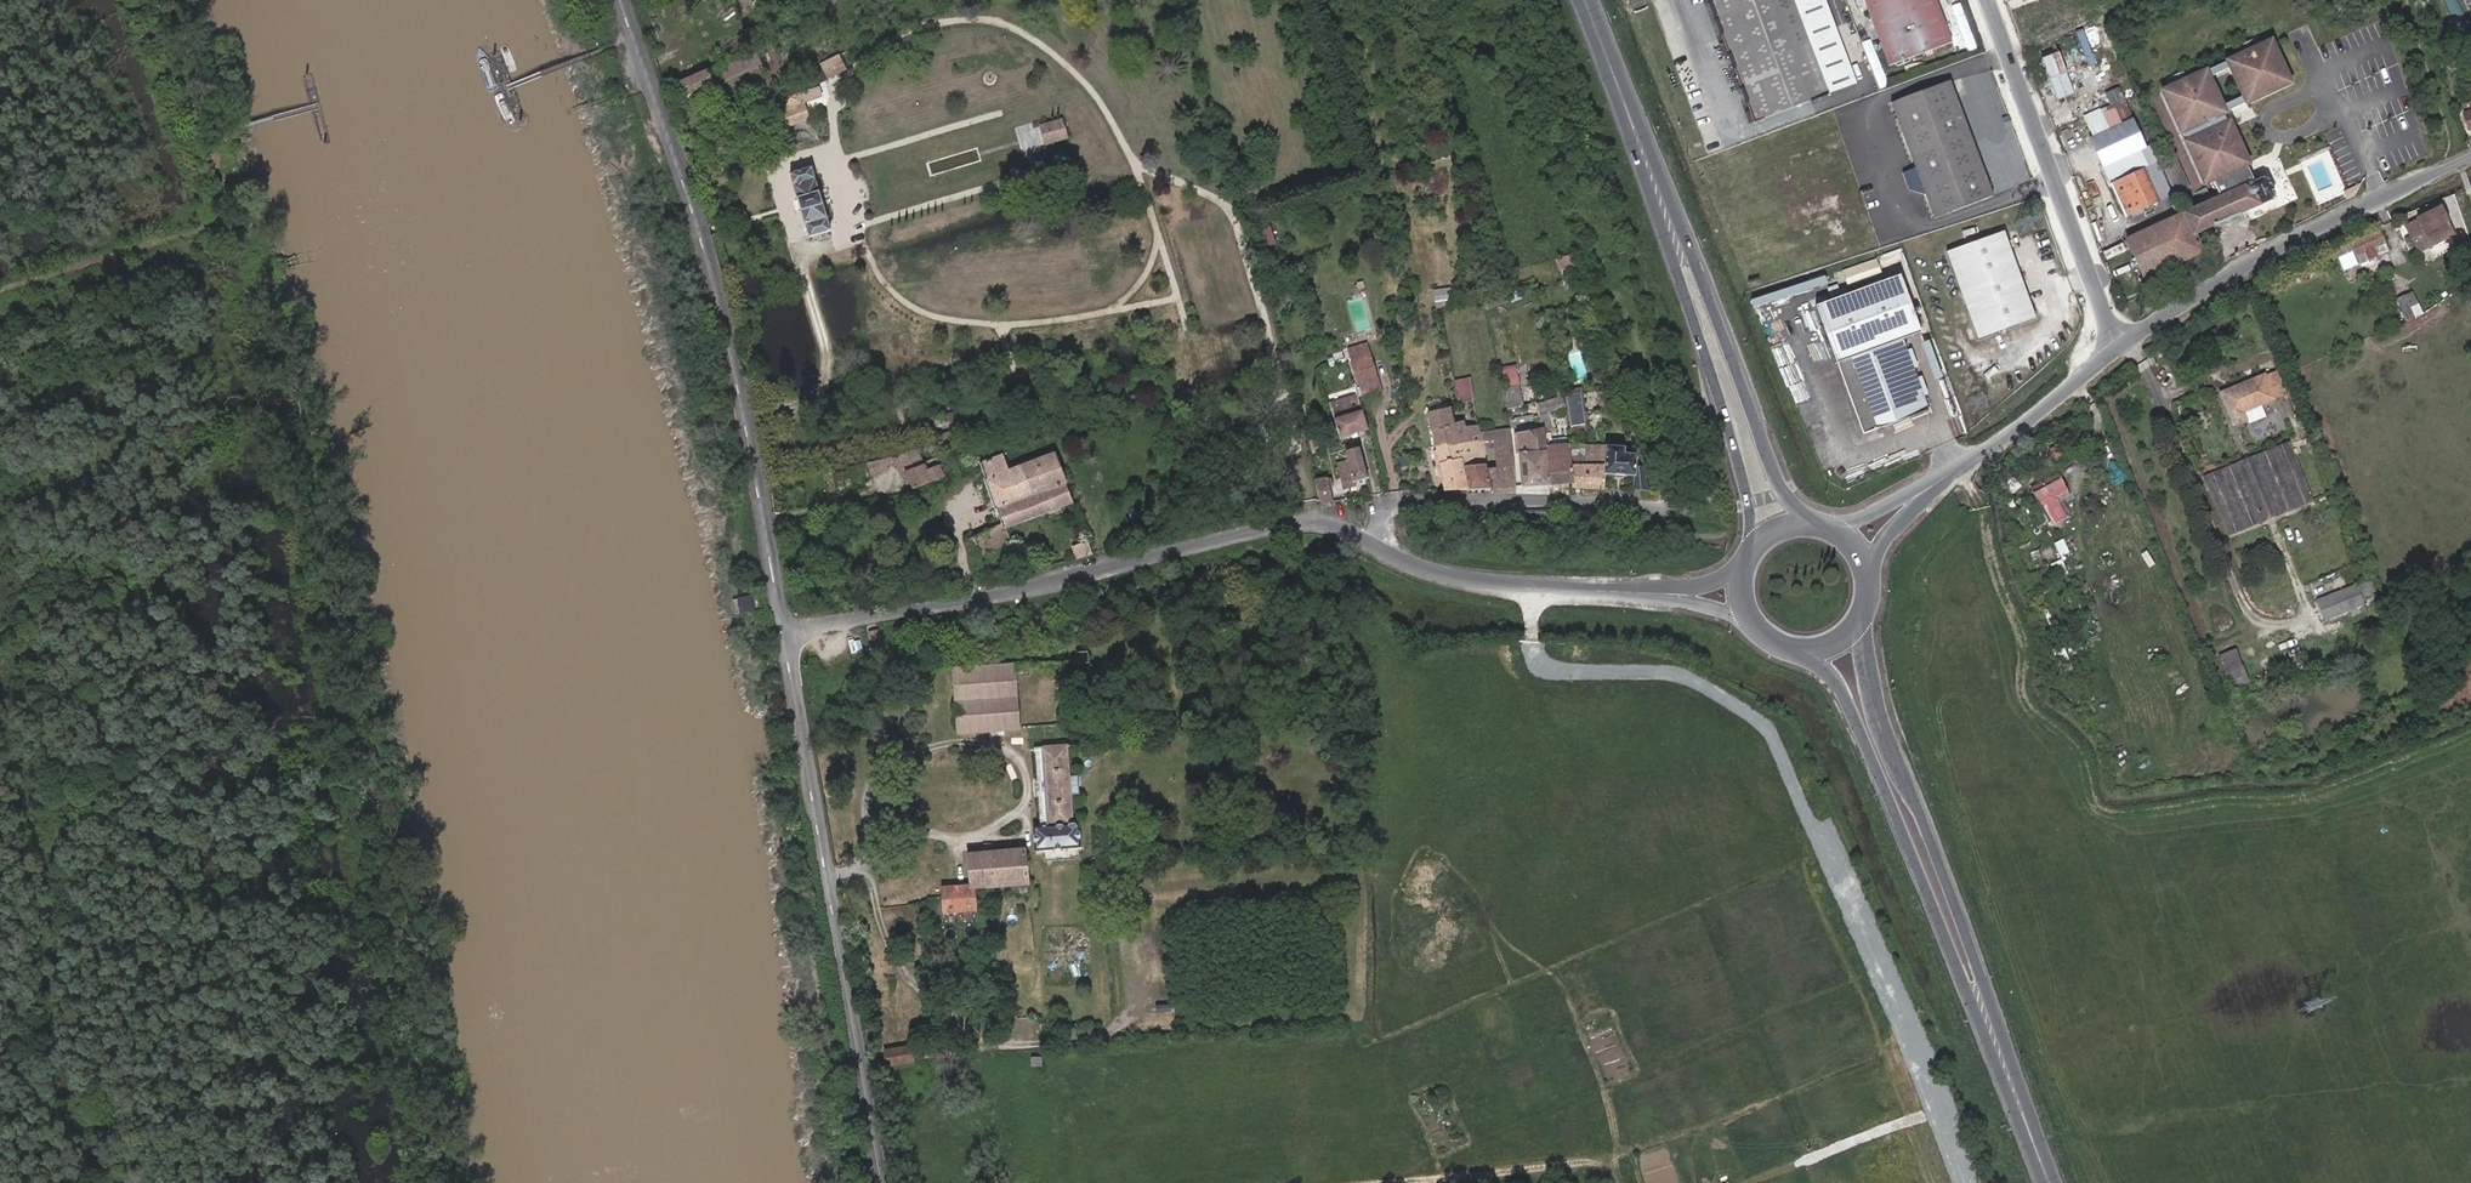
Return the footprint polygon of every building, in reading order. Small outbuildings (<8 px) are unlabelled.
[(1750,117),(1803,97),(1849,78),(1820,0),(1707,0),(1750,117)] [(1881,62),(1945,38),(1931,0),(1859,0),(1881,62)] [(677,12),(671,26),(680,30),(685,15),(677,12)] [(2291,44),(2302,39),(2297,29),(2287,34),(2291,44)] [(2290,77),(2286,68),(2289,67),(2284,56),(2282,57),(2278,48),(2280,47),(2278,41),(2210,70),(2212,76),(2237,66),(2239,71),(2241,69),(2245,79),(2243,80),(2247,90),(2250,89),(2252,94),(2225,105),(2227,111),(2295,82),(2293,76),(2290,77)] [(2470,48),(2455,53),(2459,63),(2470,58),(2470,49),(2470,48)] [(736,60),(741,71),(760,63),(754,53),(736,60)] [(837,53),(817,62),(825,80),(845,71),(837,53)] [(2067,101),(2084,94),(2068,53),(2051,60),(2067,101)] [(728,63),(733,74),(741,71),(736,60),(728,63)] [(728,63),(718,67),(723,79),(733,74),(728,63)] [(2247,90),(2243,80),(2245,79),(2241,69),(2239,71),(2237,66),(2212,76),(2225,105),(2252,94),(2250,89),(2247,90)] [(684,96),(723,79),(718,67),(678,85),(684,96)] [(814,85),(824,81),(819,69),(809,74),(814,85)] [(2232,121),(2227,111),(2225,105),(2212,76),(2210,70),(2168,88),(2171,94),(2173,93),(2177,102),(2175,103),(2179,114),(2182,113),(2186,122),(2183,123),(2186,129),(2188,128),(2192,138),(2190,139),(2193,145),(2195,144),(2199,153),(2197,154),(2201,165),(2204,164),(2208,173),(2205,174),(2208,180),(2215,177),(2223,195),(2212,199),(2186,212),(2196,234),(2275,199),(2277,196),(2270,177),(2266,176),(2258,180),(2250,162),(2252,162),(2249,155),(2247,157),(2243,147),(2245,146),(2241,135),(2238,137),(2234,127),(2236,127),(2234,120),(2232,121)] [(1945,80),(1888,101),(1911,160),(1912,165),(1923,192),(1931,214),(1988,193),(1967,139),(1945,80)] [(2120,123),(2134,117),(2123,85),(2108,92),(2113,104),(2115,110),(2120,123)] [(2091,120),(2096,133),(2120,123),(2115,110),(2113,104),(2089,114),(2091,120)] [(803,117),(774,126),(780,145),(809,135),(803,117)] [(2092,134),(2110,182),(2123,178),(2134,210),(2155,200),(2144,170),(2153,166),(2134,117),(2120,123),(2096,133),(2092,134)] [(1059,118),(1035,125),(1042,146),(1066,139),(1059,118)] [(2165,165),(2178,193),(2194,186),(2182,159),(2165,165)] [(2158,164),(2153,166),(2144,170),(2155,200),(2170,194),(2158,164)] [(1923,192),(1912,165),(1899,170),(1906,187),(1923,192)] [(811,166),(790,172),(810,236),(831,229),(811,166)] [(2122,214),(2134,210),(2123,178),(2110,182),(2122,214)] [(2440,205),(2417,216),(2418,220),(2407,225),(2419,250),(2453,234),(2440,205)] [(2196,234),(2186,212),(2128,237),(2143,275),(2203,249),(2196,234)] [(1943,251),(1976,336),(2033,315),(2000,229),(1943,251)] [(2379,230),(2349,244),(2355,256),(2385,243),(2379,230)] [(2385,243),(2355,256),(2358,263),(2388,249),(2385,243)] [(1575,263),(1573,254),(1556,259),(1558,268),(1575,263)] [(1842,270),(1847,284),(1880,273),(1875,259),(1842,270)] [(1811,309),(1855,436),(1920,413),(1895,342),(1912,336),(1893,280),(1811,309)] [(1452,288),(1432,288),(1432,306),(1452,306),(1452,288)] [(1834,288),(1824,291),(1827,300),(1837,297),(1834,288)] [(1517,290),(1506,294),(1509,303),(1520,299),(1517,290)] [(2410,320),(2427,312),(2416,290),(2400,298),(2410,320)] [(1367,338),(1347,345),(1351,357),(1370,351),(1367,338)] [(2163,355),(2169,351),(2166,346),(2160,350),(2163,355)] [(1567,355),(1575,381),(1588,377),(1579,351),(1567,355)] [(1358,380),(1377,373),(1371,353),(1367,354),(1351,359),(1358,380)] [(1517,382),(1513,364),(1501,367),(1505,385),(1508,400),(1509,404),(1522,401),(1517,382)] [(2264,375),(2220,392),(2232,424),(2244,420),(2241,411),(2285,395),(2276,372),(2265,376),(2264,375)] [(1377,373),(1358,380),(1362,395),(1381,389),(1377,373)] [(1457,402),(1472,400),(1469,377),(1453,379),(1457,402)] [(1626,397),(1624,388),(1618,390),(1621,398),(1626,397)] [(1581,392),(1564,394),(1568,424),(1584,422),(1581,392)] [(1368,427),(1358,394),(1328,402),(1339,436),(1368,427)] [(1426,408),(1428,415),(1440,413),(1437,406),(1426,408)] [(1428,415),(1430,422),(1445,417),(1444,412),(1440,413),(1428,415)] [(1445,417),(1430,422),(1435,444),(1457,440),(1462,458),(1464,466),(1486,462),(1481,440),(1476,422),(1456,426),(1454,424),(1446,425),(1445,417)] [(1517,436),(1522,484),(1549,483),(1546,457),(1545,452),(1542,429),(1517,436)] [(1486,462),(1491,486),(1515,484),(1510,438),(1495,439),(1497,460),(1486,462)] [(1439,463),(1462,458),(1457,440),(1435,444),(1439,463)] [(2207,473),(2228,534),(2317,503),(2295,442),(2207,473)] [(1568,445),(1568,448),(1569,454),(1572,481),(1573,487),(1603,488),(1604,472),(1605,445),(1568,445)] [(1633,489),(1648,490),(1647,473),(1645,464),(1635,464),(1635,459),(1634,459),(1634,452),(1623,452),(1623,445),(1605,445),(1604,472),(1633,474),(1633,489)] [(927,467),(940,463),(943,462),(938,446),(922,452),(925,464),(927,467)] [(1353,480),(1366,476),(1357,446),(1346,449),(1351,466),(1339,470),(1343,481),(1352,478),(1353,480)] [(1546,457),(1569,454),(1568,448),(1545,452),(1546,457)] [(1008,527),(1073,502),(1055,453),(1008,470),(1003,454),(983,461),(987,475),(986,476),(997,509),(995,510),(999,524),(970,536),(977,556),(1012,541),(1008,527)] [(1569,454),(1546,457),(1549,483),(1572,481),(1569,454)] [(1464,466),(1462,458),(1439,463),(1443,479),(1466,474),(1464,466)] [(1491,486),(1486,462),(1464,466),(1466,474),(1469,488),(1491,486)] [(927,467),(925,464),(909,469),(915,487),(944,475),(940,463),(927,467)] [(880,464),(863,469),(866,478),(883,472),(880,464)] [(1469,488),(1466,474),(1443,479),(1446,490),(1469,488)] [(2001,480),(2007,487),(2014,481),(2007,474),(2001,480)] [(1316,478),(1319,498),(1320,501),(1333,500),(1329,476),(1316,478)] [(2058,489),(2052,476),(2033,486),(2040,499),(2032,503),(2044,525),(2060,517),(2052,503),(2054,502),(2050,493),(2058,489)] [(1404,491),(1422,489),(1420,478),(1401,480),(1404,491)] [(840,480),(826,486),(830,495),(843,490),(840,480)] [(1076,556),(1092,551),(1088,540),(1073,547),(1076,556)] [(2362,584),(2319,596),(2326,618),(2368,607),(2362,584)] [(2243,683),(2229,649),(2213,655),(2226,690),(2243,683)] [(1079,663),(1089,662),(1088,650),(1078,651),(1079,663)] [(955,729),(1018,726),(1014,665),(953,667),(955,729)] [(1070,794),(1069,773),(1066,744),(1034,746),(1034,750),(1036,777),(1033,783),(1034,791),(1037,794),(1040,826),(1073,824),(1073,821),(1070,794)] [(1073,824),(1040,826),(1032,827),(1033,852),(1043,851),(1044,861),(1073,859),(1073,856),(1078,856),(1077,845),(1080,845),(1077,822),(1073,821),(1073,824)] [(946,885),(946,903),(946,911),(973,909),(973,886),(982,886),(1027,883),(1025,849),(969,852),(969,883),(946,885)] [(1027,883),(982,886),(982,898),(992,898),(1027,895),(1027,883)] [(946,903),(946,885),(931,886),(932,904),(946,903)] [(889,1048),(891,1063),(913,1060),(911,1045),(889,1048)]
